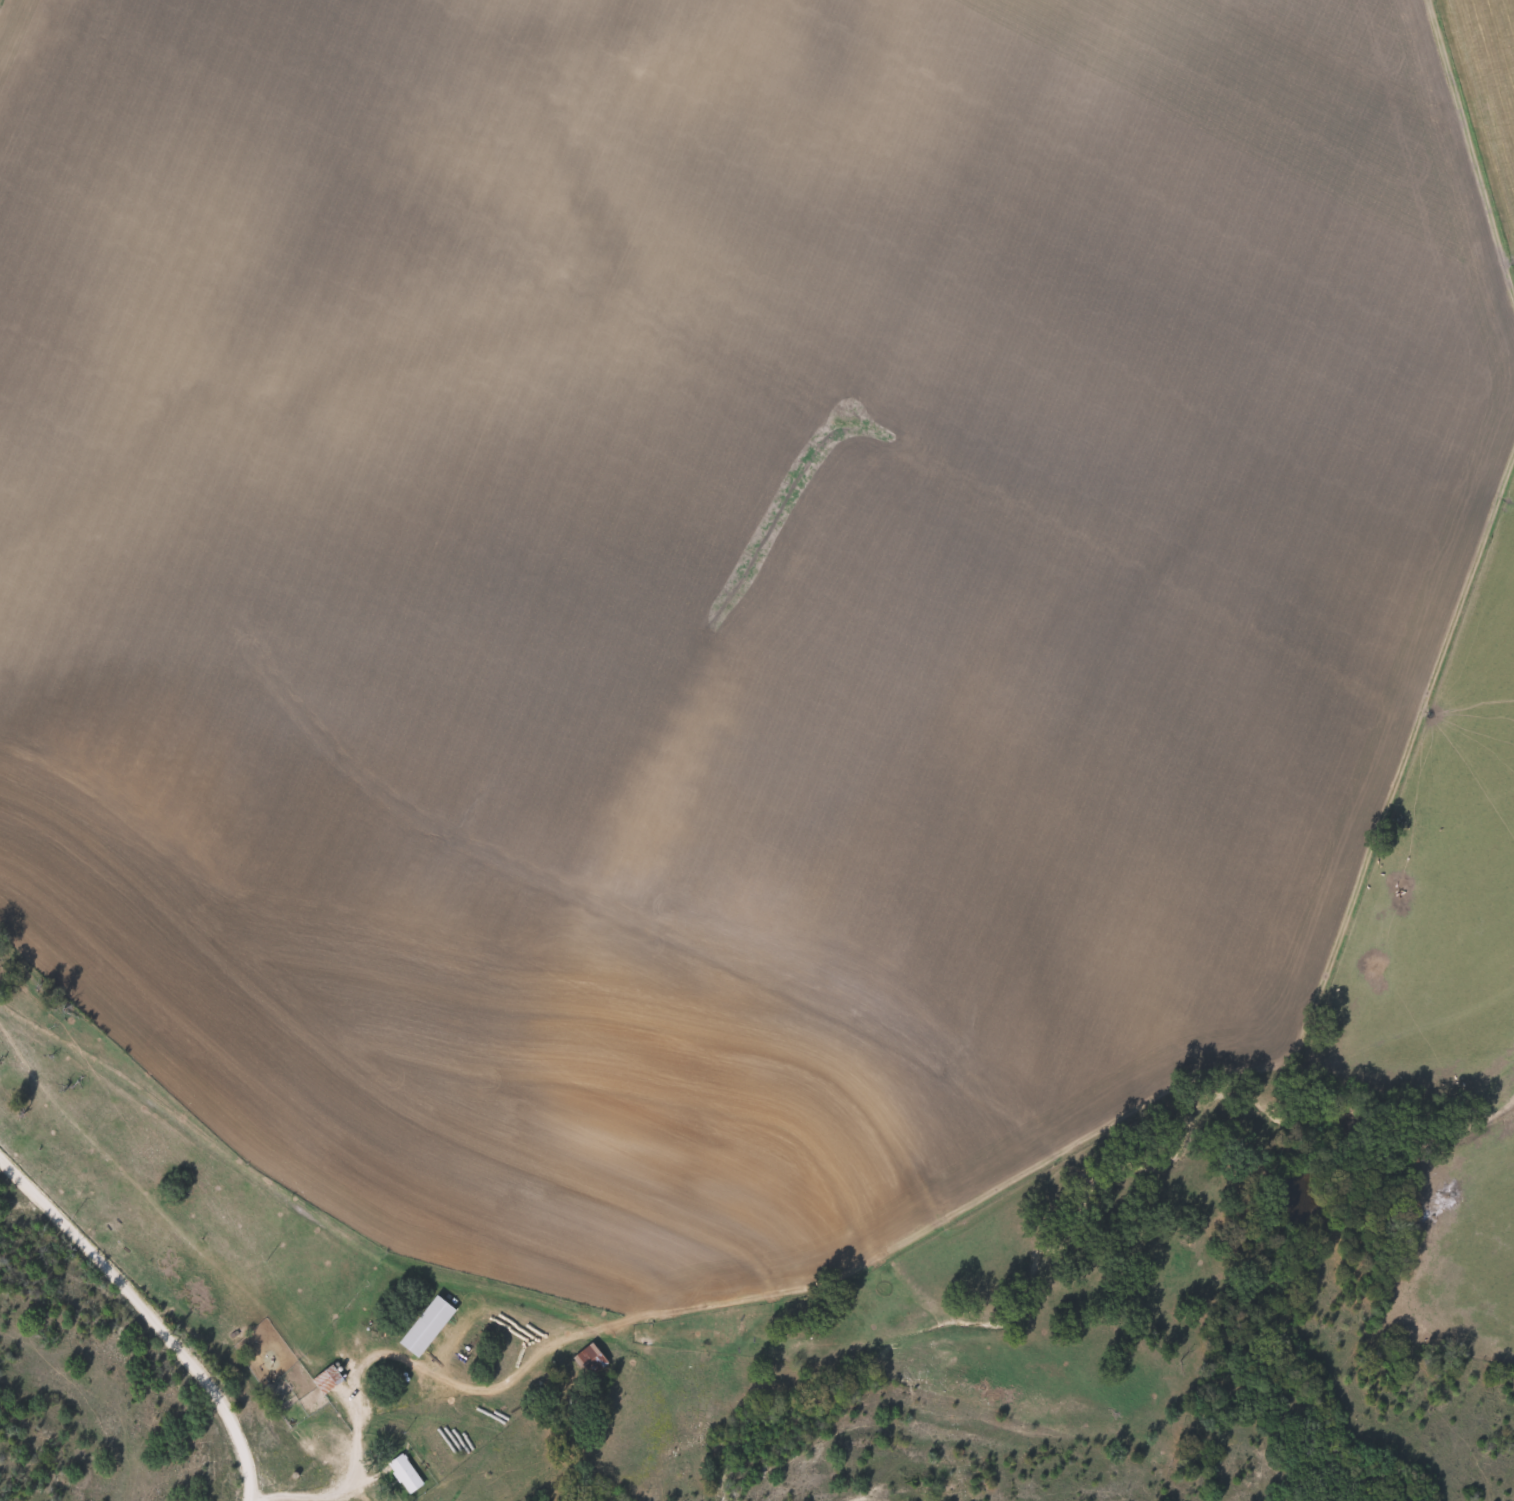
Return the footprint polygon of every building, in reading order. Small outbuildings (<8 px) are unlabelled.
[(456,1309),(436,1294),(400,1344),(421,1359),(456,1309)] [(574,1357),(589,1378),(609,1364),(594,1342),(574,1357)] [(312,1380),(324,1395),(345,1380),(333,1364),(312,1380)] [(410,1495),(425,1483),(402,1453),(388,1465),(410,1495)]
